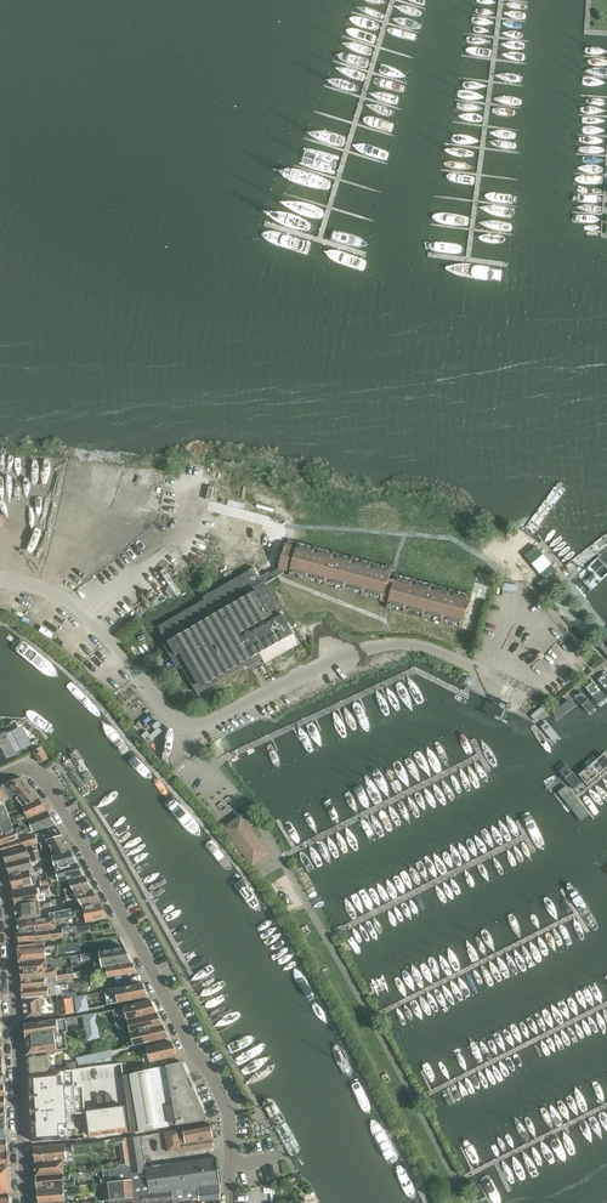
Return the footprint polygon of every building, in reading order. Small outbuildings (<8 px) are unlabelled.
[(393,568),(298,543),(297,546),(286,543),(279,569),(271,574),(264,563),(205,597),(206,600),(160,626),(169,643),(165,645),(177,667),(184,663),(193,679),(191,680),(197,690),(224,675),(225,676),(247,664),(245,660),(259,652),(266,664),(310,638),(275,579),(284,574),(285,571),(290,573),(290,576),(384,601),(386,596),(390,597),(387,608),(463,628),(472,595),(396,575),(394,580),(390,579),(393,568)] [(552,564),(544,555),(533,564),(541,574),(552,564)] [(257,685),(255,680),(250,681),(228,693),(226,698),(226,700),(231,700),(249,690),(254,687),(257,685)] [(18,753),(8,733),(0,737),(0,762),(18,753)] [(34,750),(42,745),(38,739),(30,744),(34,750)] [(41,763),(49,759),(42,747),(34,751),(41,763)] [(24,807),(41,800),(39,798),(22,778),(6,784),(16,796),(24,806),(23,806),(23,807),(24,808),(24,807)] [(5,802),(5,801),(16,796),(6,784),(0,786),(0,804),(5,802)] [(23,807),(26,813),(29,819),(29,820),(49,812),(49,811),(41,800),(24,807),(24,808),(23,807)] [(12,820),(5,802),(0,804),(0,825),(12,820)] [(49,812),(29,820),(33,833),(57,824),(49,812)] [(22,827),(27,825),(25,821),(29,819),(26,813),(17,816),(20,822),(22,827)] [(0,825),(0,836),(15,830),(12,820),(0,825)] [(254,862),(266,853),(241,820),(229,829),(254,862)] [(19,838),(18,833),(24,831),(25,833),(27,833),(29,832),(28,830),(27,825),(22,827),(16,829),(15,830),(0,836),(0,842),(1,846),(20,840),(19,838)] [(20,840),(1,846),(2,849),(3,853),(27,847),(39,843),(36,834),(27,837),(26,835),(19,838),(20,840)] [(53,856),(72,852),(72,851),(63,835),(47,840),(51,849),(44,852),(48,866),(55,865),(53,856)] [(27,847),(3,853),(7,864),(41,856),(39,850),(29,853),(27,847)] [(69,880),(84,876),(71,853),(72,852),(53,856),(55,865),(48,866),(51,884),(59,882),(60,883),(69,880)] [(10,875),(31,870),(34,869),(32,863),(42,860),(41,856),(7,864),(10,875)] [(33,879),(31,870),(10,875),(14,890),(34,885),(37,885),(36,878),(33,879)] [(84,876),(69,880),(73,888),(76,894),(94,891),(86,876),(86,875),(84,876)] [(47,901),(47,900),(46,893),(51,893),(49,885),(43,886),(41,887),(38,888),(14,892),(16,906),(47,901)] [(62,897),(76,894),(73,888),(61,891),(62,897)] [(94,891),(76,894),(79,899),(83,907),(84,907),(85,908),(102,905),(94,891)] [(47,901),(16,906),(17,919),(42,917),(42,915),(41,915),(41,908),(43,908),(52,907),(51,899),(47,900),(47,901)] [(102,905),(85,908),(87,923),(110,918),(102,905)] [(19,932),(64,928),(63,923),(57,924),(56,921),(82,916),(81,908),(50,913),(50,918),(18,922),(19,932)] [(64,928),(19,932),(19,933),(20,943),(20,949),(46,946),(45,941),(51,940),(64,938),(63,933),(90,930),(89,925),(64,928)] [(46,946),(20,949),(19,949),(20,963),(21,963),(47,959),(47,952),(81,948),(80,942),(46,947),(46,946)] [(107,967),(133,962),(126,948),(97,952),(100,968),(104,968),(107,967)] [(47,959),(21,963),(22,981),(49,978),(59,976),(58,967),(49,968),(48,959),(47,959)] [(107,967),(104,968),(104,972),(106,972),(107,978),(138,972),(134,963),(133,963),(133,962),(107,967)] [(92,980),(99,979),(98,969),(90,970),(92,980)] [(23,988),(58,984),(58,982),(76,978),(75,973),(59,976),(49,978),(22,981),(23,988)] [(58,984),(23,988),(24,999),(42,997),(49,996),(58,995),(59,1000),(72,998),(77,998),(78,998),(77,992),(63,994),(62,985),(59,986),(58,984)] [(127,987),(131,1001),(150,997),(144,984),(127,987)] [(131,1001),(127,987),(115,990),(118,1003),(131,1001)] [(89,996),(78,998),(77,998),(79,1012),(91,1010),(89,996)] [(42,997),(24,999),(25,1019),(44,1017),(42,997)] [(75,1013),(72,998),(59,1000),(61,1015),(75,1013)] [(126,1021),(159,1014),(152,1001),(113,1010),(117,1027),(127,1024),(126,1021)] [(88,1041),(101,1038),(96,1013),(84,1015),(88,1041)] [(126,1021),(127,1024),(129,1034),(165,1026),(159,1014),(126,1021)] [(26,1025),(27,1038),(66,1032),(69,1032),(67,1018),(26,1025)] [(165,1026),(129,1034),(132,1046),(171,1038),(165,1026)] [(28,1055),(50,1053),(50,1052),(69,1049),(66,1032),(27,1038),(28,1055)] [(153,1069),(183,1062),(173,1042),(172,1042),(147,1048),(151,1063),(152,1063),(153,1069)] [(112,1049),(77,1057),(79,1064),(113,1056),(112,1049)] [(50,1053),(28,1055),(30,1075),(50,1073),(52,1073),(50,1053)] [(123,1076),(127,1097),(191,1082),(183,1062),(153,1069),(130,1074),(124,1076),(123,1076)] [(30,1075),(29,1075),(34,1142),(91,1137),(91,1135),(129,1130),(125,1105),(112,1107),(110,1093),(106,1093),(108,1107),(104,1108),(102,1094),(97,1095),(99,1108),(86,1110),(87,1112),(86,1112),(84,1095),(76,1096),(74,1069),(69,1070),(52,1073),(50,1073),(31,1075),(30,1075)] [(127,1097),(132,1133),(135,1133),(208,1120),(191,1082),(127,1097)] [(168,1153),(177,1152),(188,1150),(188,1146),(187,1141),(194,1140),(194,1141),(213,1138),(211,1124),(165,1132),(168,1153)] [(132,1167),(131,1169),(147,1167),(147,1166),(142,1136),(128,1138),(132,1167)] [(8,1152),(8,1140),(0,1140),(0,1152),(8,1152)] [(65,1160),(65,1161),(68,1161),(67,1153),(73,1153),(72,1144),(35,1148),(36,1163),(65,1160)] [(9,1167),(8,1152),(0,1152),(0,1167),(9,1167)] [(217,1156),(169,1163),(175,1201),(159,1202),(180,1202),(184,1202),(196,1200),(196,1196),(214,1193),(215,1193),(215,1184),(221,1183),(217,1156)] [(65,1160),(36,1163),(37,1176),(64,1174),(65,1174),(65,1161),(65,1160)] [(131,1169),(132,1179),(134,1198),(134,1202),(159,1202),(175,1201),(169,1163),(147,1166),(147,1167),(131,1169)] [(11,1193),(9,1167),(0,1167),(0,1194),(11,1193)] [(131,1169),(132,1167),(117,1168),(110,1169),(111,1181),(111,1182),(101,1183),(103,1200),(109,1200),(134,1198),(132,1179),(131,1169)] [(64,1174),(37,1176),(38,1191),(65,1187),(64,1181),(70,1180),(70,1174),(64,1175),(64,1174)] [(66,1202),(65,1187),(38,1191),(39,1202),(65,1202),(66,1202)] [(184,1202),(222,1202),(221,1200),(215,1201),(214,1193),(196,1196),(196,1200),(184,1202)]
